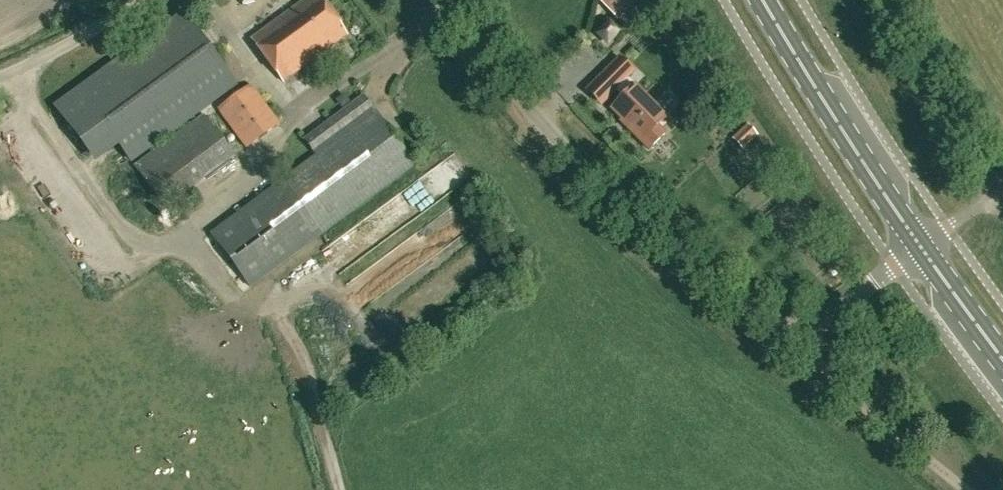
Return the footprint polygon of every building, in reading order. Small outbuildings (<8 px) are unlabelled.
[(323,0),(307,0),(253,40),(282,79),(346,31),(323,0)] [(625,19),(645,1),(644,0),(608,0),(608,1),(625,19)] [(235,85),(183,14),(56,107),(90,154),(114,137),(132,161),(235,85)] [(609,42),(619,30),(610,22),(599,33),(609,42)] [(618,85),(627,93),(613,108),(633,128),(631,130),(649,149),(666,132),(658,125),(666,116),(626,77),(633,70),(621,57),(602,76),(615,88),(618,85)] [(279,124),(252,86),(220,110),(246,147),(279,124)] [(373,109),(364,95),(306,138),(315,152),(373,109)] [(375,112),(274,187),(315,243),(317,241),(414,165),(375,112)] [(236,137),(219,114),(209,122),(203,114),(135,165),(166,209),(235,157),(226,144),(236,137)] [(750,151),(768,137),(761,128),(743,143),(750,151)] [(315,243),(273,187),(211,233),(251,286),(315,243)] [(328,263),(339,275),(350,265),(339,253),(328,263)]
